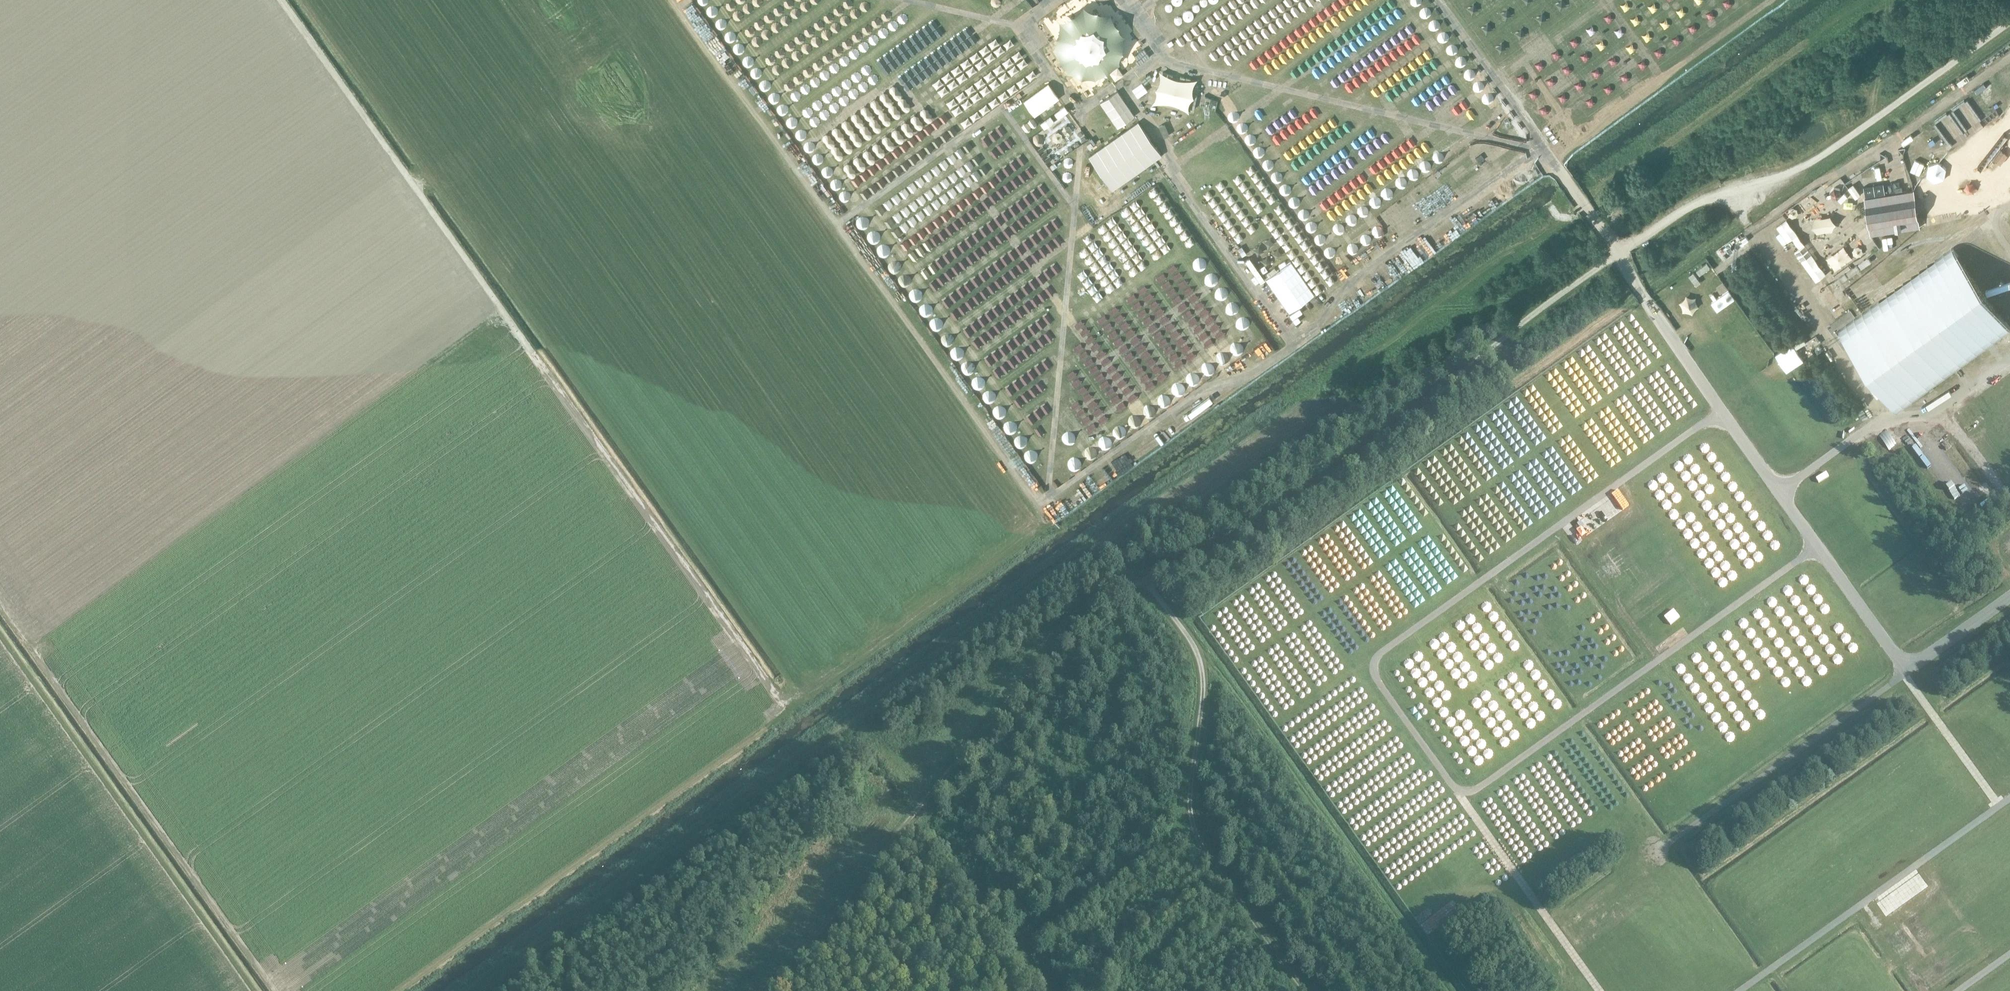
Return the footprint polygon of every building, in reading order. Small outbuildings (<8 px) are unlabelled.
[(1994,104),(2004,111),(2009,103),(2009,88),(2006,86),(1994,104)] [(1993,113),(1993,124),(2005,124),(2004,113),(1993,113)] [(1995,129),(1995,140),(2007,140),(2006,128),(1995,129)] [(1955,145),(1960,154),(1971,148),(1966,139),(1955,145)] [(1894,163),(1883,164),(1884,172),(1889,171),(1890,178),(1896,178),(1894,163)] [(1851,260),(1826,221),(1835,216),(1832,211),(1800,231),(1820,264),(1815,267),(1822,278),(1851,260)] [(1981,230),(1965,218),(1949,219),(1949,223),(1940,223),(1940,229),(1932,229),(1932,237),(1876,271),(1867,276),(1864,280),(1851,287),(1852,287),(1843,299),(1846,303),(1842,308),(1851,315),(1856,324),(1857,328),(1861,332),(1880,363),(1880,360),(1886,364),(1886,368),(1904,382),(1906,382),(2009,319),(2009,318),(2009,277),(1981,230)] [(1845,336),(1850,332),(1835,312),(1831,316),(1845,336)] [(1959,399),(1952,403),(1958,414),(1965,410),(1959,399)] [(1975,413),(1986,406),(1983,401),(1972,408),(1975,413)] [(1912,944),(1919,956),(1925,953),(1918,941),(1912,944)]
